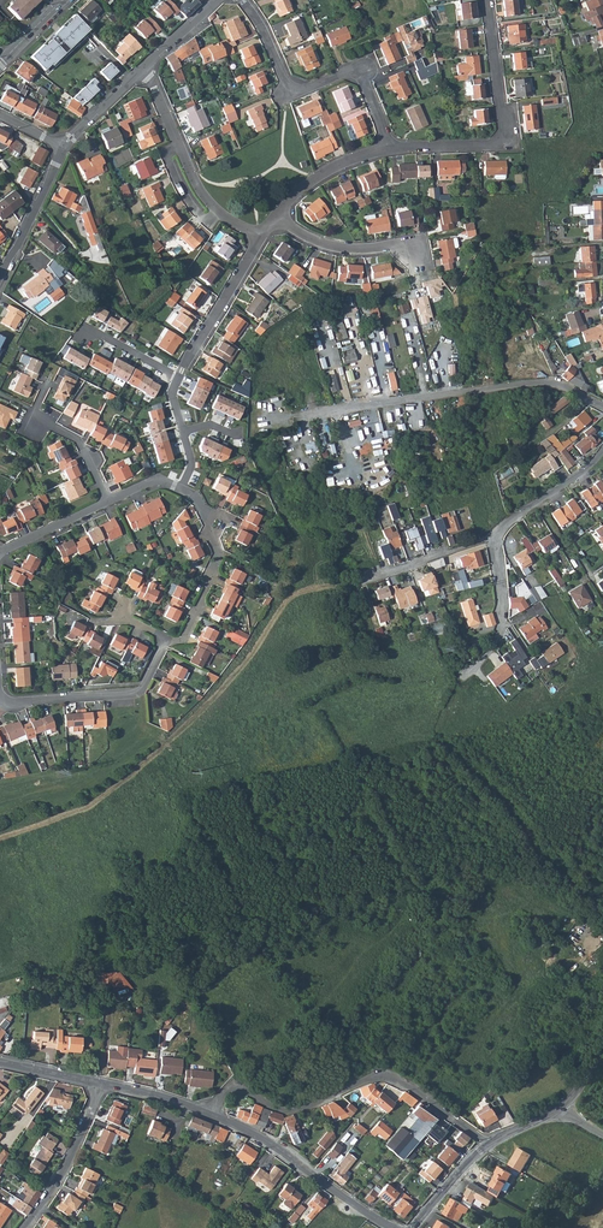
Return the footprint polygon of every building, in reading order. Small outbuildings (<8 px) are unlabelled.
[(10,3),(11,4),(8,8),(19,20),(28,12),(27,11),(32,7),(29,4),(33,0),(36,3),(39,0),(14,0),(10,3)] [(88,22),(100,10),(91,0),(78,12),(88,22)] [(169,0),(167,0),(163,4),(162,2),(153,10),(164,21),(172,13),(175,16),(180,11),(177,9),(169,0)] [(182,4),(177,9),(180,11),(180,12),(186,18),(201,4),(199,3),(196,0),(193,0),(190,3),(187,0),(182,4)] [(278,11),(279,10),(281,16),(292,12),(287,0),(276,0),(276,2),(275,2),(278,11)] [(516,0),(504,0),(503,0),(505,16),(518,15),(516,0)] [(584,2),(588,10),(602,4),(601,0),(588,0),(584,2)] [(273,3),(279,17),(281,16),(279,10),(278,11),(275,2),(273,3)] [(476,18),(474,2),(459,4),(460,9),(456,9),(457,20),(476,18)] [(587,19),(590,21),(591,25),(594,24),(595,26),(602,23),(602,5),(602,4),(588,10),(588,11),(585,12),(583,13),(587,19)] [(89,30),(74,15),(59,30),(51,39),(50,38),(31,57),(44,70),(51,64),(52,66),(89,30)] [(427,16),(421,18),(426,28),(430,29),(433,29),(429,20),(427,16)] [(161,29),(149,17),(144,22),(143,20),(135,28),(145,39),(153,31),(156,34),(161,29)] [(233,41),(247,35),(245,31),(243,31),(240,22),(238,17),(225,22),(233,41)] [(308,39),(299,19),(286,25),(291,37),(286,39),(289,46),(308,39)] [(402,40),(407,54),(412,52),(419,48),(419,47),(417,43),(420,42),(422,41),(420,36),(421,34),(418,28),(407,33),(403,24),(396,27),(397,30),(402,40)] [(527,42),(525,24),(508,26),(509,32),(511,44),(527,42)] [(350,38),(345,26),(326,35),(331,47),(350,38)] [(402,40),(397,30),(383,36),(385,40),(378,43),(387,64),(400,59),(394,43),(402,40)] [(471,47),(469,30),(457,31),(459,48),(471,47)] [(319,31),(313,34),(315,40),(322,37),(319,31)] [(123,65),(126,62),(125,61),(131,56),(137,50),(138,51),(142,48),(129,34),(122,41),(123,43),(115,51),(119,55),(116,58),(123,65)] [(586,42),(584,35),(572,39),(574,46),(586,42)] [(315,40),(317,45),(324,42),(322,37),(315,40)] [(198,50),(193,38),(181,47),(186,57),(188,62),(200,56),(198,50)] [(206,46),(198,50),(200,56),(203,64),(211,60),(212,61),(224,54),(222,50),(220,44),(219,42),(207,48),(206,46)] [(228,43),(227,42),(220,44),(222,50),(229,47),(228,43)] [(251,66),(259,63),(256,54),(254,55),(250,45),(240,50),(243,59),(247,58),(251,66)] [(225,55),(234,52),(231,46),(229,47),(222,50),(224,54),(225,55)] [(297,57),(298,57),(302,66),(304,65),(306,72),(319,67),(316,61),(314,61),(310,52),(312,51),(310,46),(294,53),(297,57)] [(180,67),(188,62),(186,57),(182,59),(178,49),(172,53),(180,67)] [(404,57),(407,64),(416,60),(412,52),(407,54),(408,55),(404,57)] [(526,69),(524,52),(513,53),(515,70),(526,69)] [(184,79),(180,67),(172,53),(165,58),(173,71),(172,72),(176,82),(184,79)] [(480,74),(478,56),(465,58),(466,64),(456,65),(457,76),(467,75),(480,74)] [(251,66),(247,58),(243,59),(242,60),(245,68),(251,66)] [(437,74),(435,63),(424,68),(420,60),(414,62),(417,71),(415,72),(419,81),(437,74)] [(24,61),(15,73),(28,83),(37,71),(24,61)] [(109,81),(118,72),(110,63),(100,72),(109,81)] [(266,83),(261,71),(247,77),(255,95),(261,92),(258,86),(266,83)] [(404,75),(402,71),(388,77),(390,81),(389,82),(392,88),(393,88),(398,99),(401,98),(402,99),(403,100),(404,100),(405,100),(406,99),(406,98),(406,97),(406,96),(410,94),(408,88),(407,88),(402,77),(404,75)] [(485,99),(483,84),(481,84),(481,78),(472,79),(473,85),(471,85),(471,87),(466,87),(465,89),(466,95),(467,95),(472,95),(473,100),(485,99)] [(531,96),(530,78),(514,80),(517,97),(531,96)] [(92,97),(102,87),(94,79),(84,88),(92,97)] [(0,101),(12,107),(24,84),(20,82),(14,94),(6,90),(0,101)] [(24,84),(12,107),(30,116),(37,104),(24,98),(27,92),(24,90),(27,86),(24,84)] [(48,92),(41,88),(38,93),(44,97),(48,92)] [(84,88),(73,98),(83,106),(92,97),(84,88)] [(343,114),(356,108),(349,92),(346,93),(344,89),(334,94),(343,114)] [(48,99),(44,97),(40,106),(44,108),(48,99)] [(146,110),(141,97),(128,102),(135,120),(146,116),(144,111),(146,110)] [(73,98),(66,107),(80,116),(86,108),(73,98)] [(321,113),(316,101),(296,109),(301,121),(321,113)] [(224,115),(232,112),(229,104),(220,107),(224,115)] [(189,114),(186,115),(188,120),(189,119),(192,126),(195,132),(210,126),(202,108),(196,111),(194,105),(188,108),(186,109),(189,114)] [(262,121),(258,111),(260,110),(261,110),(259,105),(245,111),(254,133),(266,128),(262,121)] [(427,125),(418,105),(406,110),(415,131),(427,125)] [(539,129),(536,105),(524,106),(527,131),(539,129)] [(34,118),(51,127),(57,115),(44,108),(40,106),(34,118)] [(488,124),(486,109),(474,111),(475,119),(470,119),(471,126),(488,124)] [(228,124),(236,120),(232,112),(224,115),(228,124)] [(327,117),(330,124),(337,121),(335,116),(333,117),(332,115),(327,117)] [(366,125),(361,115),(346,121),(348,126),(351,125),(357,139),(368,135),(364,126),(366,125)] [(327,117),(321,119),(324,127),(330,124),(327,117)] [(129,127),(127,121),(120,124),(122,130),(129,127)] [(338,128),(337,125),(339,125),(337,121),(330,124),(333,131),(338,128)] [(158,133),(154,123),(139,128),(144,140),(148,148),(159,143),(155,134),(157,133),(158,133)] [(220,127),(224,134),(231,131),(228,124),(220,127)] [(324,127),(327,133),(333,131),(330,124),(324,127)] [(357,139),(351,125),(348,126),(354,140),(357,139)] [(132,133),(129,127),(122,130),(125,136),(132,133)] [(12,138),(12,137),(7,134),(7,133),(0,129),(0,148),(3,150),(8,147),(12,138)] [(123,145),(117,130),(102,136),(108,151),(123,145)] [(223,154),(214,134),(199,140),(203,148),(205,147),(208,153),(205,154),(208,160),(223,154)] [(14,150),(18,141),(12,138),(8,147),(14,150)] [(336,150),(331,138),(308,148),(313,161),(331,153),(331,152),(336,150)] [(148,148),(144,140),(140,142),(139,143),(141,149),(143,149),(148,148)] [(18,141),(14,150),(20,154),(24,147),(18,141)] [(48,152),(38,147),(31,161),(40,166),(48,152)] [(89,163),(88,159),(78,163),(81,173),(83,173),(86,181),(93,178),(92,176),(97,174),(98,177),(104,175),(101,168),(102,168),(102,166),(104,165),(100,156),(92,160),(92,162),(89,163)] [(155,169),(150,157),(135,163),(135,164),(138,172),(141,180),(158,173),(157,168),(155,169)] [(507,175),(506,161),(496,162),(496,159),(495,157),(487,158),(485,159),(485,162),(485,175),(494,175),(505,175),(507,175)] [(454,175),(459,175),(459,172),(465,172),(465,164),(459,164),(459,161),(437,161),(438,175),(439,175),(454,175)] [(422,162),(416,162),(417,164),(417,178),(429,178),(429,166),(422,166),(422,162)] [(417,178),(417,164),(397,164),(397,167),(391,168),(392,182),(399,182),(399,178),(417,178)] [(23,178),(28,168),(25,166),(19,176),(23,178)] [(37,173),(28,168),(23,178),(20,183),(26,187),(28,188),(32,183),(37,173)] [(371,173),(372,175),(359,181),(364,193),(382,186),(376,172),(371,173)] [(161,187),(159,182),(142,189),(150,206),(163,201),(158,188),(161,187)] [(339,187),(340,189),(331,193),(336,205),(346,201),(346,202),(355,198),(354,195),(349,183),(339,187)] [(118,188),(121,193),(128,190),(126,185),(118,188)] [(72,195),(73,194),(61,188),(57,195),(54,193),(51,200),(79,213),(78,214),(82,216),(84,212),(99,251),(104,249),(100,240),(97,233),(97,231),(88,207),(87,206),(81,199),(77,205),(73,203),(69,201),(72,195)] [(128,190),(121,193),(123,200),(130,197),(128,190)] [(22,203),(13,191),(2,199),(11,211),(22,203)] [(371,204),(368,197),(362,200),(363,201),(366,207),(371,204)] [(11,211),(2,199),(0,201),(0,219),(1,219),(11,211)] [(313,207),(308,211),(308,210),(304,214),(312,223),(316,220),(317,221),(329,212),(318,199),(312,205),(313,207)] [(361,209),(366,207),(363,201),(362,200),(356,202),(359,209),(361,209)] [(180,221),(170,209),(160,217),(162,220),(169,229),(180,221)] [(579,225),(588,225),(592,225),(602,224),(602,209),(593,210),(593,218),(585,219),(586,220),(579,220),(579,225)] [(454,223),(452,210),(438,212),(439,217),(438,217),(441,232),(453,229),(452,223),(454,223)] [(385,232),(389,231),(386,211),(381,212),(382,218),(375,219),(374,215),(365,217),(366,221),(365,221),(367,234),(385,231),(385,232)] [(409,215),(408,212),(396,214),(398,228),(402,227),(402,229),(417,226),(415,214),(409,215)] [(338,219),(342,225),(343,226),(347,223),(344,216),(338,219)] [(169,229),(162,220),(159,222),(159,224),(164,231),(166,231),(169,229)] [(466,232),(474,230),(473,226),(473,223),(464,225),(465,232),(466,232)] [(593,240),(602,239),(602,224),(592,225),(593,240)] [(192,233),(193,231),(189,227),(179,238),(192,250),(201,241),(192,233)] [(64,247),(45,231),(38,240),(53,253),(56,250),(59,253),(64,247)] [(231,243),(234,239),(228,235),(215,251),(225,259),(235,246),(231,243)] [(454,259),(450,239),(436,242),(441,266),(442,265),(449,264),(451,264),(450,259),(454,259)] [(154,252),(161,246),(158,241),(151,244),(154,252)] [(282,263),(288,255),(292,258),(296,253),(296,251),(291,248),(289,250),(281,243),(272,255),(282,263)] [(593,246),(580,247),(581,262),(584,262),(595,261),(593,246)] [(547,257),(532,258),(533,266),(548,265),(547,257)] [(218,273),(222,268),(210,259),(197,276),(208,284),(216,272),(218,273)] [(325,277),(328,264),(311,259),(307,272),(309,273),(308,276),(309,278),(316,280),(318,275),(325,277)] [(573,278),(586,277),(596,276),(595,261),(584,262),(585,270),(573,271),(573,278)] [(389,268),(388,263),(369,267),(372,279),(400,274),(394,268),(389,268)] [(285,273),(290,277),(296,269),(291,265),(285,273)] [(358,279),(360,267),(345,266),(345,268),(337,267),(336,281),(344,282),(344,278),(358,279)] [(37,274),(38,276),(22,288),(24,292),(23,293),(29,300),(33,297),(34,298),(49,287),(53,292),(48,295),(54,303),(65,295),(50,276),(48,273),(47,274),(43,269),(37,274)] [(296,269),(290,277),(301,286),(304,282),(297,277),(300,272),(296,269)] [(281,280),(272,272),(269,274),(267,276),(265,274),(255,284),(265,294),(265,295),(281,280)] [(497,286),(504,292),(508,292),(499,283),(497,286)] [(585,300),(565,304),(566,307),(595,302),(594,298),(595,298),(593,283),(583,284),(575,284),(576,292),(584,292),(584,295),(585,300)] [(192,307),(200,295),(202,297),(205,293),(195,285),(184,300),(192,307)] [(176,303),(181,297),(173,291),(168,297),(176,303)] [(253,319),(265,302),(254,293),(251,297),(252,299),(243,311),(253,319)] [(192,307),(193,308),(202,297),(200,295),(192,307)] [(168,297),(164,302),(172,308),(176,303),(168,297)] [(398,304),(399,312),(410,311),(408,303),(398,304)] [(24,314),(9,305),(6,309),(9,311),(4,318),(2,317),(0,321),(0,322),(13,330),(20,317),(21,318),(24,314)] [(179,305),(176,309),(177,309),(175,312),(168,321),(180,331),(190,318),(191,319),(193,316),(179,305)] [(99,307),(92,316),(107,324),(111,317),(112,315),(107,313),(108,312),(99,307)] [(166,319),(168,321),(175,312),(172,311),(171,311),(165,317),(166,319)] [(577,311),(565,315),(572,334),(581,331),(586,329),(584,324),(582,325),(577,311)] [(346,338),(340,313),(333,314),(336,325),(334,326),(338,340),(346,338)] [(229,344),(244,324),(234,316),(223,329),(225,331),(221,337),(222,338),(229,344)] [(118,321),(111,317),(107,324),(106,325),(120,333),(127,324),(121,318),(118,321)] [(260,323),(256,327),(262,332),(268,328),(260,323)] [(586,329),(581,331),(585,342),(598,337),(602,350),(602,323),(586,329)] [(256,327),(253,332),(258,336),(262,332),(256,327)] [(163,337),(164,337),(168,331),(163,328),(159,335),(163,337)] [(168,331),(164,337),(163,337),(157,346),(171,353),(176,344),(175,344),(176,342),(178,343),(181,338),(168,331)] [(395,346),(392,333),(385,335),(389,348),(395,346)] [(415,346),(412,337),(406,339),(408,348),(415,346)] [(222,338),(220,342),(219,342),(215,348),(213,347),(210,353),(228,363),(237,350),(229,344),(222,338)] [(379,341),(371,343),(373,350),(381,349),(379,341)] [(297,347),(299,354),(302,366),(302,368),(308,367),(303,346),(297,347)] [(83,371),(89,360),(68,348),(62,360),(83,371)] [(106,376),(107,373),(112,365),(107,362),(112,354),(102,349),(98,357),(93,355),(87,366),(106,376)] [(356,359),(353,349),(342,352),(343,356),(342,357),(343,363),(356,359)] [(549,356),(548,356),(557,369),(557,370),(563,366),(553,352),(549,356)] [(564,355),(570,366),(575,363),(569,352),(564,355)] [(208,356),(205,361),(206,362),(201,370),(215,378),(223,365),(208,356)] [(32,377),(35,379),(40,370),(38,369),(41,362),(30,357),(25,369),(28,370),(26,374),(32,377)] [(107,373),(126,384),(134,370),(115,359),(112,365),(107,373)] [(399,370),(398,367),(394,368),(397,378),(412,374),(410,368),(399,370)] [(573,373),(567,368),(560,376),(566,380),(573,373)] [(126,384),(144,393),(150,382),(151,380),(142,376),(143,374),(134,370),(126,384)] [(573,373),(566,380),(580,388),(583,382),(575,370),(573,373)] [(26,374),(21,372),(12,390),(27,397),(32,387),(28,385),(27,384),(28,381),(30,382),(32,377),(26,374)] [(338,390),(334,374),(328,376),(332,391),(338,390)] [(76,381),(64,375),(53,397),(63,402),(66,396),(67,396),(72,386),(73,387),(76,381)] [(198,379),(186,405),(199,411),(211,385),(198,379)] [(235,384),(231,390),(249,398),(250,383),(246,380),(242,388),(235,384)] [(153,400),(159,387),(150,382),(144,393),(143,394),(153,400)] [(584,393),(588,385),(583,382),(580,388),(579,390),(584,393)] [(217,396),(211,409),(237,421),(244,408),(217,396)] [(565,396),(548,408),(551,413),(558,408),(559,408),(569,401),(565,396)] [(72,417),(79,403),(71,399),(64,413),(72,417)] [(3,431),(9,419),(13,421),(16,414),(0,407),(0,429),(3,431)] [(146,424),(150,435),(163,431),(160,421),(163,420),(160,409),(148,412),(151,423),(146,424)] [(83,427),(87,429),(87,430),(91,432),(95,424),(97,420),(99,416),(87,410),(86,412),(81,410),(75,423),(79,425),(81,423),(84,425),(83,427)] [(583,411),(569,422),(574,428),(572,429),(575,433),(590,422),(585,415),(586,414),(583,411)] [(551,426),(552,426),(545,416),(543,417),(544,420),(540,422),(545,429),(549,426),(550,429),(552,427),(551,426)] [(97,420),(95,424),(91,432),(90,435),(96,438),(100,440),(100,441),(104,444),(109,433),(105,431),(106,430),(101,428),(103,423),(97,420)] [(600,441),(594,433),(595,432),(590,427),(587,430),(583,433),(586,436),(575,446),(582,454),(591,447),(591,448),(600,441)] [(163,431),(150,435),(158,464),(172,461),(163,431)] [(109,446),(110,444),(114,447),(120,449),(125,451),(129,442),(124,440),(125,439),(114,433),(113,435),(109,433),(104,444),(109,446)] [(559,443),(554,433),(549,437),(557,453),(562,449),(559,443)] [(358,451),(367,449),(363,435),(354,438),(358,451)] [(573,435),(567,439),(570,443),(576,439),(573,435)] [(548,454),(551,457),(556,454),(557,453),(549,437),(540,442),(548,454)] [(224,464),(230,451),(203,438),(197,454),(215,461),(215,460),(224,464)] [(559,443),(562,449),(564,448),(570,443),(567,439),(566,438),(559,443)] [(306,442),(306,450),(315,449),(315,441),(306,442)] [(328,445),(329,453),(336,452),(334,443),(328,445)] [(141,445),(132,449),(135,454),(143,451),(141,445)] [(69,456),(68,457),(65,452),(63,446),(52,451),(49,453),(51,459),(55,457),(58,462),(59,462),(61,465),(64,464),(71,461),(69,456)] [(556,454),(567,469),(575,463),(564,448),(562,449),(557,453),(556,454)] [(552,470),(558,466),(551,457),(548,454),(530,467),(537,477),(551,468),(552,470)] [(113,475),(115,479),(113,480),(116,484),(132,477),(127,466),(131,464),(128,458),(109,467),(111,471),(113,470),(115,474),(113,475)] [(77,476),(80,475),(77,470),(75,465),(76,464),(74,459),(71,461),(64,464),(65,468),(64,469),(69,480),(77,476)] [(338,481),(336,470),(327,472),(329,483),(338,481)] [(383,474),(375,478),(378,485),(386,481),(383,474)] [(64,482),(66,487),(64,488),(70,500),(86,493),(84,488),(83,488),(81,485),(79,486),(77,482),(79,481),(77,476),(69,480),(64,482)] [(234,485),(236,481),(227,476),(225,479),(220,476),(214,488),(220,491),(224,493),(223,495),(228,497),(234,485)] [(591,487),(601,502),(602,500),(602,486),(599,480),(594,484),(595,485),(591,487)] [(234,485),(228,497),(227,500),(231,502),(232,501),(236,503),(243,506),(248,495),(237,489),(238,487),(234,485)] [(601,502),(591,487),(587,490),(586,489),(581,492),(586,499),(585,500),(591,508),(596,504),(597,504),(601,502)] [(40,494),(45,504),(49,503),(44,492),(40,494)] [(38,501),(41,507),(45,504),(40,494),(36,496),(38,501)] [(568,503),(562,507),(572,520),(576,517),(575,516),(581,511),(572,498),(567,501),(568,503)] [(156,503),(152,505),(151,503),(147,504),(146,503),(142,505),(142,507),(149,522),(162,516),(161,514),(165,512),(159,499),(155,501),(156,503)] [(576,502),(582,510),(585,508),(580,500),(576,502)] [(27,523),(26,521),(30,519),(35,516),(37,517),(41,515),(38,510),(42,508),(41,507),(38,501),(30,505),(30,506),(20,511),(20,512),(16,514),(18,519),(21,525),(27,523)] [(394,503),(387,506),(392,521),(399,518),(394,503)] [(131,514),(126,516),(133,529),(137,527),(138,529),(150,523),(149,522),(142,507),(138,509),(139,511),(134,513),(136,515),(132,517),(131,514)] [(572,520),(562,507),(557,511),(556,509),(551,513),(560,526),(567,521),(568,523),(572,520)] [(185,509),(173,523),(177,531),(174,533),(173,535),(174,538),(176,538),(180,537),(182,542),(184,541),(185,545),(188,544),(196,540),(194,535),(192,536),(190,531),(187,526),(184,521),(190,518),(185,509)] [(255,526),(261,515),(251,510),(248,515),(245,520),(244,519),(241,523),(252,529),(254,525),(255,526)] [(442,514),(443,520),(445,520),(448,532),(459,529),(454,511),(442,514)] [(419,538),(422,545),(434,541),(426,517),(417,520),(422,536),(418,537),(419,538)] [(446,536),(440,518),(431,521),(435,532),(439,531),(442,538),(447,537),(446,536)] [(21,525),(18,519),(14,521),(13,519),(3,524),(1,520),(0,520),(0,534),(4,536),(7,535),(13,532),(18,530),(18,532),(23,529),(21,525)] [(110,521),(110,522),(106,524),(108,526),(104,528),(102,526),(98,528),(98,529),(104,541),(109,538),(110,540),(122,535),(114,519),(110,521)] [(252,534),(250,533),(252,529),(241,523),(239,528),(241,529),(239,534),(236,539),(246,544),(252,534)] [(602,539),(602,526),(602,525),(594,531),(598,536),(598,537),(600,540),(602,539)] [(104,541),(98,529),(89,533),(95,545),(104,541)] [(386,539),(390,551),(402,547),(397,533),(392,534),(390,529),(383,532),(385,539),(386,539)] [(419,538),(418,537),(416,529),(405,533),(407,538),(410,544),(416,542),(415,539),(419,538)] [(551,532),(547,535),(553,545),(558,543),(552,533),(551,532)] [(405,533),(398,535),(400,541),(407,538),(405,533)] [(84,539),(79,541),(73,544),(77,551),(78,554),(89,549),(89,548),(92,546),(88,535),(83,538),(84,539)] [(531,544),(525,535),(520,539),(526,547),(513,556),(522,569),(531,562),(526,554),(534,548),(531,544)] [(547,535),(546,535),(536,541),(540,547),(543,552),(553,546),(553,545),(547,535)] [(201,548),(199,544),(200,543),(198,539),(196,540),(188,544),(189,548),(188,549),(193,560),(204,554),(201,548)] [(60,544),(56,546),(64,564),(69,562),(66,556),(77,551),(73,544),(72,540),(66,543),(61,545),(60,544)] [(540,547),(536,541),(531,544),(534,548),(535,550),(540,547)] [(128,544),(132,552),(136,550),(132,542),(128,544)] [(392,556),(387,543),(378,546),(382,559),(387,557),(390,564),(394,562),(392,556)] [(466,566),(469,565),(470,568),(483,565),(479,551),(466,555),(467,556),(460,559),(462,567),(466,566)] [(26,561),(24,566),(23,565),(20,570),(26,572),(31,575),(33,571),(34,571),(40,561),(29,556),(26,561)] [(442,558),(428,563),(430,570),(445,565),(442,558)] [(548,569),(554,578),(559,585),(563,582),(553,566),(548,569)] [(13,572),(15,573),(13,578),(10,583),(20,589),(23,583),(25,584),(27,580),(32,582),(34,576),(31,575),(26,572),(20,570),(16,567),(13,572)] [(238,584),(240,584),(246,574),(235,568),(232,574),(230,579),(228,578),(226,582),(227,583),(237,588),(238,584)] [(469,588),(467,581),(465,576),(463,569),(458,571),(460,579),(463,589),(469,588)] [(458,571),(452,572),(455,581),(460,579),(458,571)] [(132,586),(136,588),(135,590),(140,592),(143,586),(145,582),(141,580),(142,578),(131,572),(126,583),(132,586)] [(439,593),(438,590),(431,573),(426,575),(427,578),(423,579),(418,581),(422,592),(428,590),(430,596),(439,593)] [(103,585),(104,585),(102,589),(110,593),(112,594),(114,590),(113,590),(115,585),(118,579),(108,574),(103,585)] [(455,581),(458,590),(463,589),(460,579),(455,581)] [(148,599),(154,602),(154,601),(158,593),(162,586),(162,585),(157,583),(155,583),(155,584),(151,582),(149,582),(147,586),(147,587),(143,586),(140,592),(138,596),(143,599),(143,597),(148,599)] [(523,601),(531,597),(521,582),(514,587),(514,593),(516,596),(515,597),(507,597),(507,604),(507,608),(514,608),(517,612),(526,607),(523,601)] [(171,596),(172,596),(171,600),(174,601),(182,605),(184,601),(183,601),(185,596),(189,590),(177,584),(176,585),(172,583),(168,593),(172,595),(171,596)] [(222,598),(232,604),(237,606),(240,600),(235,598),(237,594),(235,593),(238,588),(237,588),(227,583),(225,587),(227,588),(224,593),(222,598)] [(569,592),(578,608),(591,600),(582,584),(569,592)] [(393,591),(391,585),(375,591),(378,600),(394,594),(393,591)] [(162,586),(158,593),(164,596),(167,589),(162,586)] [(398,589),(393,591),(394,594),(400,610),(417,604),(411,586),(399,591),(398,589)] [(537,594),(533,587),(528,590),(535,603),(541,600),(537,594)] [(99,588),(97,592),(95,591),(90,602),(86,600),(83,607),(97,614),(100,607),(103,602),(106,597),(107,597),(110,593),(102,589),(99,588)] [(537,594),(541,600),(547,596),(544,590),(537,594)] [(13,619),(25,618),(24,593),(11,593),(12,609),(11,609),(11,620),(13,619)] [(164,596),(158,593),(154,601),(160,604),(164,596)] [(262,603),(267,606),(272,597),(266,597),(262,603)] [(219,604),(216,609),(215,608),(213,613),(223,618),(225,614),(226,615),(232,604),(222,598),(219,604)] [(480,623),(476,610),(474,606),(472,599),(471,598),(468,599),(469,600),(461,603),(469,627),(480,623)] [(174,601),(172,604),(170,604),(165,615),(176,621),(179,614),(181,611),(182,612),(185,607),(182,605),(174,601)] [(376,611),(381,626),(385,625),(384,621),(391,618),(387,606),(376,611)] [(436,610),(425,614),(430,619),(440,620),(436,610)] [(492,612),(484,615),(487,627),(496,624),(492,612)] [(541,632),(546,629),(538,617),(534,620),(532,617),(527,620),(528,622),(518,628),(524,638),(534,632),(539,629),(541,632)] [(13,619),(13,624),(14,624),(14,629),(12,629),(13,643),(28,642),(30,642),(28,618),(25,618),(13,619)] [(86,625),(86,627),(81,625),(76,622),(70,632),(71,632),(77,636),(81,638),(82,636),(86,638),(90,630),(91,628),(86,625)] [(434,634),(445,633),(444,623),(432,625),(434,634)] [(205,632),(203,636),(201,635),(199,640),(201,641),(210,645),(212,641),(213,642),(218,632),(208,626),(205,632)] [(250,633),(237,627),(235,632),(247,638),(248,637),(250,633)] [(94,633),(90,630),(86,638),(84,641),(89,643),(88,644),(94,647),(91,652),(101,656),(105,648),(101,646),(104,639),(98,636),(94,634),(94,633)] [(235,632),(231,639),(243,645),(247,639),(247,638),(235,632)] [(534,632),(524,638),(527,644),(537,638),(534,632)] [(128,638),(127,639),(122,637),(117,634),(111,644),(122,650),(123,648),(127,651),(128,649),(133,640),(128,638)] [(147,647),(142,645),(137,642),(138,640),(134,638),(133,640),(128,649),(132,651),(131,652),(142,657),(143,656),(147,658),(151,650),(147,648),(147,647)] [(524,654),(520,647),(515,638),(510,641),(517,654),(510,658),(507,651),(501,655),(514,679),(521,675),(516,668),(524,664),(521,660),(526,657),(524,654)] [(217,649),(211,646),(210,645),(201,641),(198,645),(200,646),(198,650),(195,656),(205,661),(211,651),(215,653),(217,649)] [(13,643),(13,648),(15,648),(16,663),(29,662),(28,642),(13,643)] [(561,655),(555,644),(538,653),(544,664),(561,655)] [(215,653),(211,651),(205,661),(209,663),(215,653)] [(205,661),(195,656),(193,655),(190,661),(202,667),(205,661)] [(504,661),(502,662),(509,673),(510,672),(504,661)] [(502,662),(485,674),(492,685),(509,673),(502,662)] [(174,670),(172,674),(170,673),(168,678),(179,683),(181,679),(182,680),(187,669),(177,664),(174,670)] [(79,679),(78,665),(52,668),(53,682),(64,681),(64,679),(71,679),(71,680),(79,679)] [(15,668),(16,684),(29,683),(28,667),(15,668)] [(205,675),(216,681),(220,676),(208,670),(205,675)] [(162,687),(159,692),(169,697),(174,687),(178,689),(180,684),(179,683),(168,678),(165,676),(163,681),(164,682),(162,687)] [(174,687),(169,697),(173,699),(175,699),(178,693),(178,689),(174,687)] [(74,731),(84,731),(83,725),(83,710),(78,711),(78,714),(66,715),(66,726),(74,725),(74,731)] [(83,710),(83,725),(93,725),(94,728),(107,728),(107,713),(93,714),(87,714),(87,710),(83,710)] [(51,716),(41,719),(45,730),(51,729),(52,732),(56,731),(51,716)] [(30,719),(35,734),(45,730),(41,719),(36,721),(35,717),(30,719)] [(172,719),(161,720),(163,729),(169,732),(174,728),(172,719)] [(20,722),(14,725),(13,723),(4,727),(10,741),(25,735),(20,722)] [(35,734),(37,739),(47,736),(45,730),(35,734)] [(15,765),(20,776),(28,774),(23,762),(15,765)] [(128,983),(116,968),(112,968),(109,969),(108,969),(107,981),(128,983)] [(101,971),(100,980),(107,981),(108,969),(107,970),(103,971),(101,971)] [(8,1006),(12,1004),(9,996),(0,999),(0,1007),(8,1006)] [(0,1007),(0,1014),(11,1009),(8,1006),(0,1007)] [(40,1047),(41,1044),(46,1045),(46,1047),(52,1047),(52,1037),(53,1029),(46,1028),(45,1031),(34,1030),(33,1039),(31,1039),(31,1046),(40,1047)] [(160,1030),(158,1046),(164,1046),(166,1030),(160,1030)] [(81,1051),(83,1038),(62,1036),(61,1049),(60,1052),(68,1053),(68,1051),(68,1049),(81,1051)] [(126,1059),(128,1048),(128,1047),(118,1046),(117,1051),(109,1050),(107,1065),(112,1066),(120,1067),(120,1068),(125,1069),(126,1066),(126,1059)] [(154,1077),(156,1061),(140,1059),(141,1050),(128,1048),(126,1059),(135,1060),(134,1067),(133,1073),(143,1074),(150,1075),(150,1077),(154,1077)] [(162,1056),(159,1074),(164,1074),(164,1072),(171,1073),(180,1074),(182,1059),(162,1056)] [(126,1066),(134,1067),(135,1060),(126,1059),(126,1066)] [(186,1070),(184,1084),(188,1084),(188,1086),(193,1087),(193,1085),(201,1086),(211,1087),(213,1073),(186,1070)] [(9,1089),(0,1082),(0,1101),(3,1096),(4,1097),(9,1089)] [(371,1102),(372,1101),(380,1091),(375,1087),(373,1083),(371,1084),(359,1088),(362,1095),(371,1102)] [(18,1096),(12,1104),(23,1112),(29,1111),(40,1097),(44,1091),(36,1085),(31,1091),(24,1100),(18,1096)] [(59,1092),(60,1089),(52,1087),(45,1099),(48,1099),(47,1104),(53,1105),(55,1104),(61,1105),(61,1106),(61,1107),(63,1108),(64,1108),(66,1108),(67,1107),(69,1106),(71,1094),(62,1092),(62,1093),(59,1092)] [(372,1101),(386,1113),(395,1103),(380,1091),(372,1101)] [(400,1097),(411,1107),(417,1100),(404,1091),(400,1097)] [(117,1124),(126,1104),(114,1099),(105,1118),(117,1124)] [(155,1116),(158,1105),(144,1101),(141,1112),(155,1116)] [(343,1110),(332,1101),(321,1107),(325,1117),(330,1115),(332,1118),(345,1111),(343,1110)] [(357,1108),(350,1102),(343,1110),(345,1111),(350,1116),(357,1108)] [(420,1102),(384,1144),(402,1159),(433,1122),(436,1119),(422,1107),(424,1105),(420,1102)] [(248,1121),(263,1127),(266,1119),(270,1110),(262,1107),(255,1104),(251,1114),(248,1121)] [(483,1127),(495,1119),(488,1106),(475,1113),(483,1127)] [(237,1117),(248,1121),(251,1114),(249,1113),(238,1109),(237,1117)] [(266,1119),(280,1124),(282,1123),(283,1122),(283,1121),(283,1120),(283,1118),(283,1117),(281,1114),(270,1110),(266,1119)] [(283,1121),(289,1133),(298,1129),(292,1115),(283,1118),(283,1120),(283,1121)] [(190,1120),(188,1126),(211,1135),(215,1136),(218,1131),(223,1132),(224,1129),(221,1128),(220,1127),(219,1127),(192,1116),(190,1120)] [(452,1126),(438,1116),(436,1119),(433,1122),(448,1133),(452,1126)] [(159,1138),(166,1141),(171,1128),(160,1124),(160,1122),(153,1119),(147,1134),(154,1136),(155,1135),(160,1137),(159,1138)] [(384,1139),(391,1131),(379,1121),(370,1132),(374,1136),(376,1132),(384,1139)] [(363,1134),(366,1129),(358,1123),(354,1127),(363,1134)] [(128,1138),(130,1134),(119,1129),(107,1124),(104,1131),(102,1130),(95,1144),(93,1143),(91,1149),(103,1155),(113,1132),(128,1138)] [(131,1130),(121,1125),(119,1129),(130,1134),(131,1130)] [(298,1129),(289,1133),(294,1144),(303,1140),(302,1137),(306,1135),(307,1135),(303,1127),(298,1129)] [(312,1154),(317,1158),(335,1137),(330,1127),(317,1143),(319,1145),(312,1154)] [(453,1138),(456,1140),(452,1143),(459,1149),(468,1137),(460,1130),(453,1138)] [(51,1149),(58,1139),(47,1132),(44,1136),(42,1135),(37,1143),(41,1146),(29,1164),(40,1171),(52,1153),(50,1151),(51,1149)] [(447,1165),(460,1150),(459,1149),(452,1143),(448,1140),(444,1144),(446,1146),(437,1157),(447,1165)] [(336,1143),(326,1154),(331,1158),(341,1147),(336,1143)] [(250,1164),(257,1153),(244,1144),(236,1155),(250,1164)] [(10,1151),(5,1147),(0,1154),(0,1158),(4,1161),(10,1151)] [(529,1154),(517,1147),(507,1164),(519,1171),(529,1154)] [(346,1158),(351,1163),(355,1159),(350,1154),(346,1158)] [(336,1167),(338,1168),(331,1177),(341,1185),(348,1177),(348,1176),(350,1173),(346,1169),(351,1163),(346,1158),(344,1156),(344,1157),(336,1167)] [(438,1172),(441,1169),(431,1161),(423,1171),(421,1170),(418,1173),(428,1182),(432,1178),(433,1180),(439,1173),(438,1172)] [(40,1171),(29,1164),(26,1169),(37,1175),(40,1171)] [(271,1189),(284,1171),(275,1165),(269,1173),(260,1167),(252,1178),(256,1181),(258,1179),(271,1189)] [(508,1182),(512,1174),(499,1166),(495,1172),(496,1173),(495,1176),(507,1183),(508,1182)] [(97,1174),(84,1168),(81,1176),(82,1176),(77,1188),(76,1187),(74,1191),(85,1197),(87,1198),(89,1193),(90,1193),(95,1183),(93,1183),(97,1174)] [(495,1176),(489,1185),(502,1192),(503,1190),(507,1183),(495,1176)] [(29,1190),(25,1195),(21,1193),(20,1192),(17,1196),(15,1195),(14,1196),(31,1207),(41,1192),(23,1181),(21,1184),(25,1187),(29,1190)] [(508,1182),(507,1183),(503,1190),(507,1192),(512,1184),(508,1182)] [(292,1188),(293,1188),(287,1183),(278,1194),(284,1199),(285,1198),(293,1204),(300,1195),(292,1188)] [(493,1195),(472,1183),(470,1187),(468,1186),(464,1193),(465,1194),(464,1197),(463,1199),(471,1204),(474,1198),(487,1205),(493,1195)] [(388,1203),(397,1193),(386,1184),(381,1190),(377,1194),(377,1195),(388,1203)] [(372,1189),(364,1198),(370,1203),(377,1195),(377,1194),(372,1189)] [(80,1202),(85,1197),(74,1191),(72,1191),(70,1194),(67,1193),(63,1199),(61,1198),(55,1206),(66,1214),(68,1214),(72,1210),(73,1210),(79,1201),(80,1202)] [(317,1213),(327,1201),(317,1192),(307,1204),(313,1209),(306,1217),(310,1221),(317,1213)] [(402,1217),(415,1202),(403,1192),(399,1197),(401,1199),(393,1209),(402,1217)] [(10,1193),(9,1196),(12,1198),(9,1203),(26,1215),(31,1207),(14,1196),(10,1193)] [(290,1209),(293,1204),(285,1198),(284,1199),(282,1201),(283,1203),(290,1209)] [(452,1198),(444,1213),(455,1219),(460,1210),(465,1213),(466,1214),(470,1208),(452,1198)] [(12,1210),(0,1202),(0,1227),(12,1210)] [(114,1202),(111,1208),(119,1212),(122,1205),(114,1202)] [(300,1204),(293,1214),(297,1217),(304,1208),(300,1204)] [(460,1210),(455,1219),(458,1221),(460,1220),(465,1213),(460,1210)] [(297,1217),(293,1214),(288,1219),(292,1223),(297,1217)] [(43,1227),(62,1227),(49,1219),(43,1227)]
